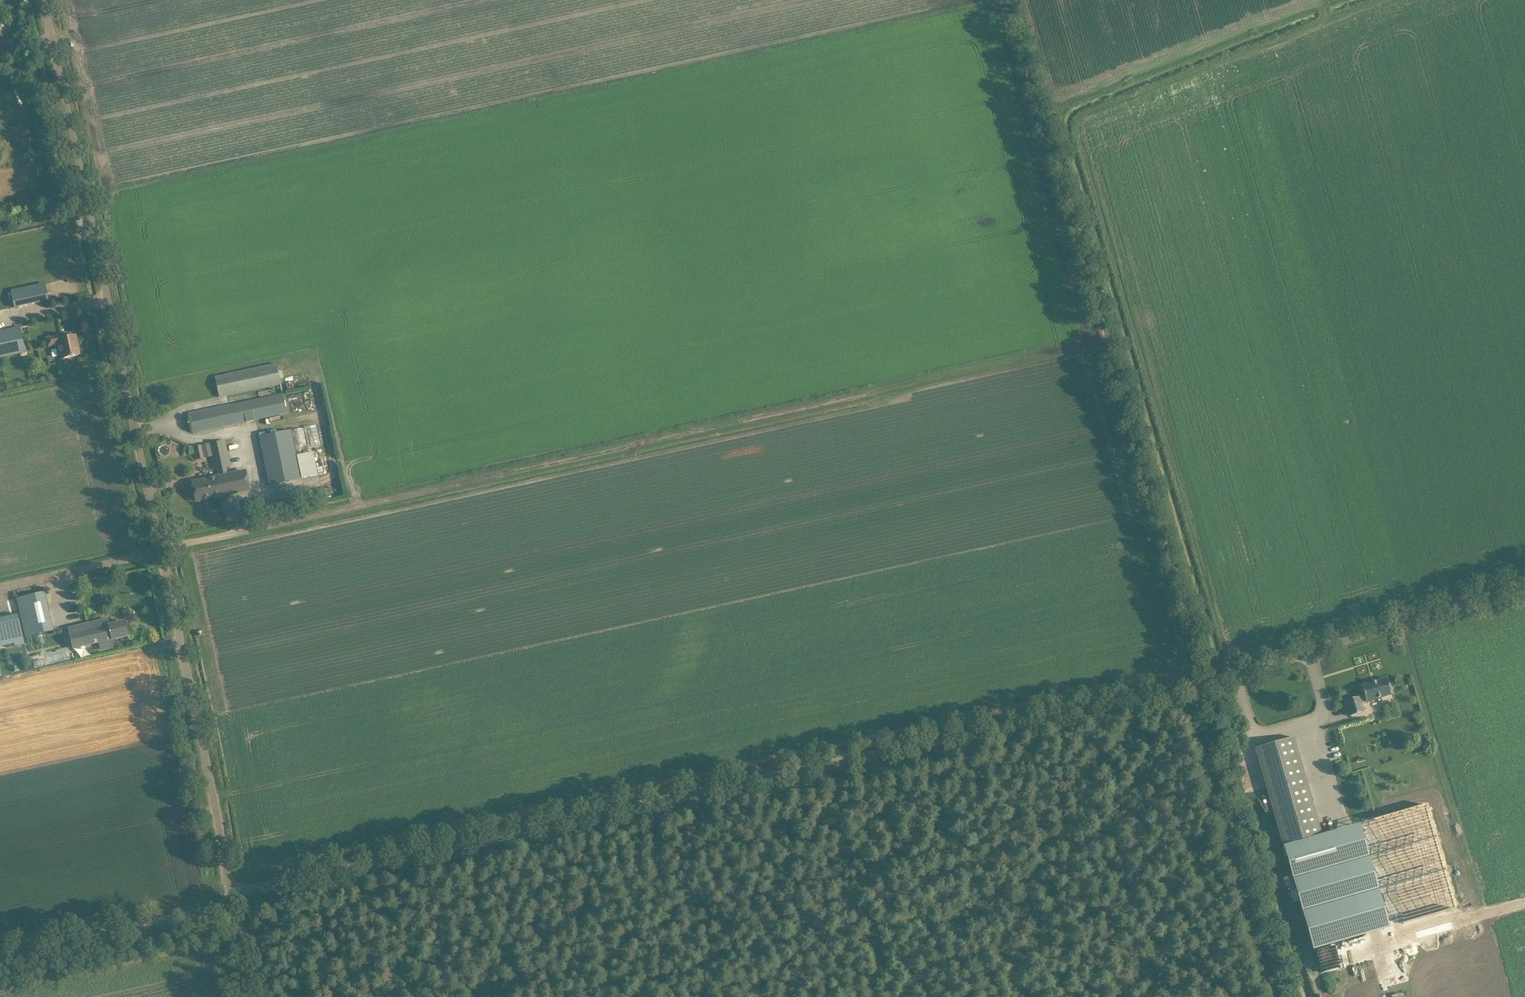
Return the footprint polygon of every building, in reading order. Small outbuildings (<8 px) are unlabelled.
[(45,284),(12,291),(15,307),(40,302),(48,300),(45,284)] [(20,328),(19,327),(0,331),(0,356),(0,357),(25,352),(20,328)] [(55,336),(46,338),(48,348),(58,346),(61,345),(63,358),(68,357),(80,355),(76,336),(72,337),(71,333),(67,334),(55,336)] [(220,399),(281,385),(276,363),(215,377),(220,399)] [(287,415),(283,393),(188,413),(193,434),(287,415)] [(291,430),(259,437),(269,486),(301,479),(291,430)] [(225,441),(209,444),(212,457),(215,470),(219,469),(220,476),(192,482),(196,501),(250,490),(246,471),(228,475),(226,467),(230,466),(225,441)] [(205,458),(202,446),(193,447),(196,460),(205,458)] [(297,455),(302,478),(318,475),(313,452),(297,455)] [(53,631),(44,592),(17,598),(26,637),(53,631)] [(0,618),(0,647),(22,643),(16,614),(0,618)] [(112,640),(109,625),(110,625),(108,619),(68,628),(73,648),(112,639),(112,640)] [(125,622),(110,625),(109,625),(112,640),(128,636),(125,622)] [(1361,686),(1364,696),(1359,697),(1358,697),(1345,701),(1350,716),(1363,712),(1360,703),(1366,702),(1391,694),(1390,692),(1392,691),(1390,684),(1388,684),(1386,678),(1361,686)] [(1293,737),(1255,748),(1283,846),(1313,950),(1453,909),(1423,805),(1321,835),(1293,737)]
